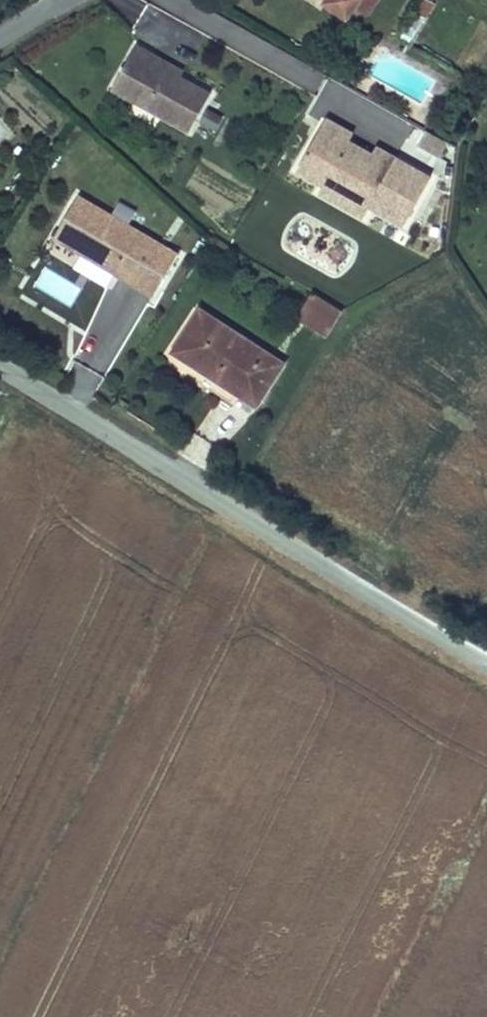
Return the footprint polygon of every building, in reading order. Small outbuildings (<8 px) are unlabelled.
[(322,3),(346,18),(358,0),(324,0),(322,3)] [(134,46),(112,90),(190,130),(210,92),(179,76),(151,62),(154,56),(134,46)] [(182,71),(154,56),(151,62),(179,76),(182,71)] [(205,109),(199,128),(215,133),(221,115),(205,109)] [(328,114),(301,164),(327,178),(323,186),(342,196),(348,185),(374,199),(408,218),(433,172),(398,152),(394,160),(374,149),(351,136),(355,129),(328,114)] [(394,160),(398,152),(378,141),(374,149),(394,160)] [(348,185),(342,196),(368,210),(374,199),(348,185)] [(79,186),(53,227),(81,244),(83,241),(115,261),(113,264),(135,278),(153,249),(169,259),(176,247),(79,186)] [(151,288),(169,259),(153,249),(135,278),(151,288)] [(291,315),(322,334),(342,303),(309,285),(291,315)] [(196,306),(170,349),(251,398),(277,355),(196,306)]
